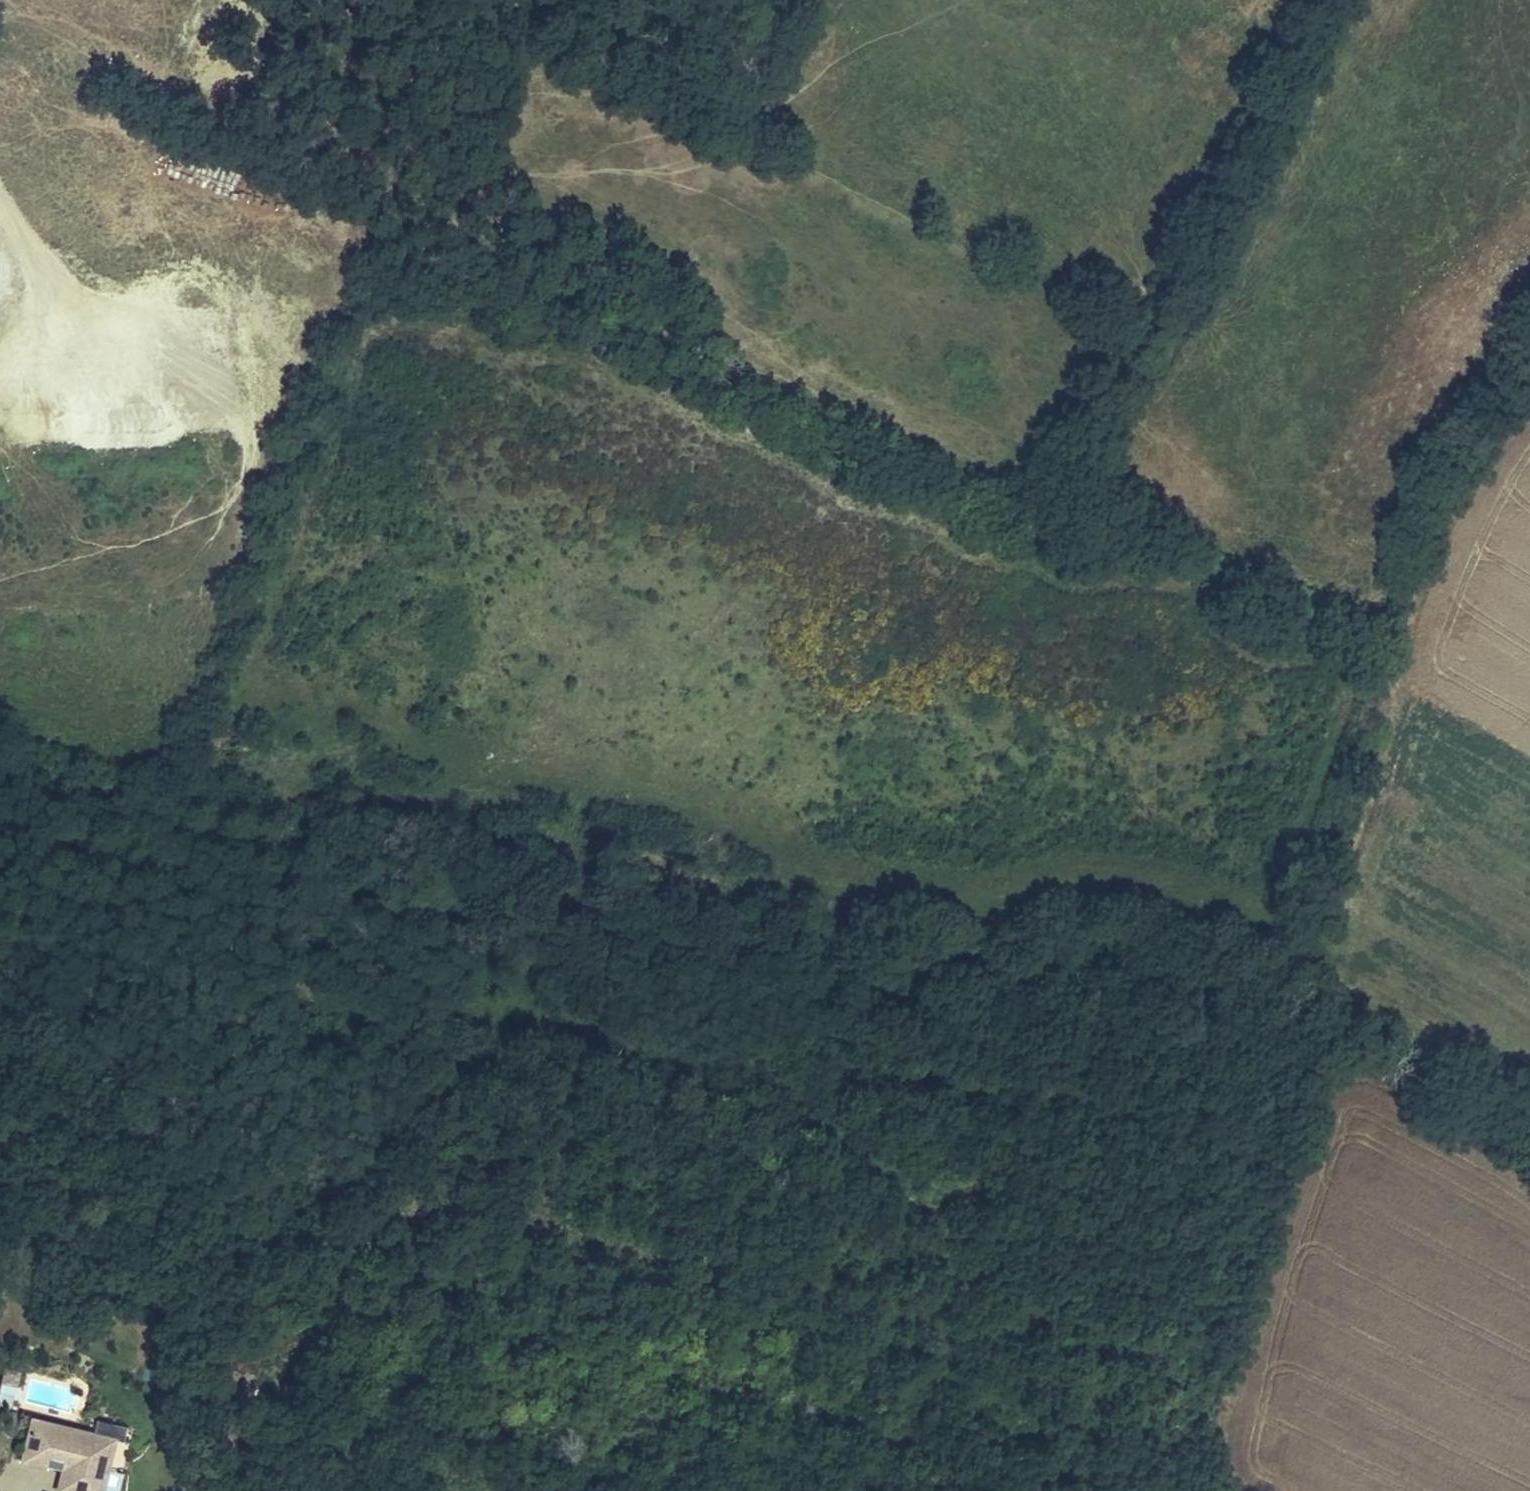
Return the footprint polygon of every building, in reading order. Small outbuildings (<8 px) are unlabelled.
[(42,1412),(28,1460),(51,1466),(56,1447),(78,1453),(68,1488),(80,1490),(108,1490),(116,1462),(125,1433),(42,1412)] [(108,1490),(124,1490),(131,1466),(116,1462),(108,1490)]
